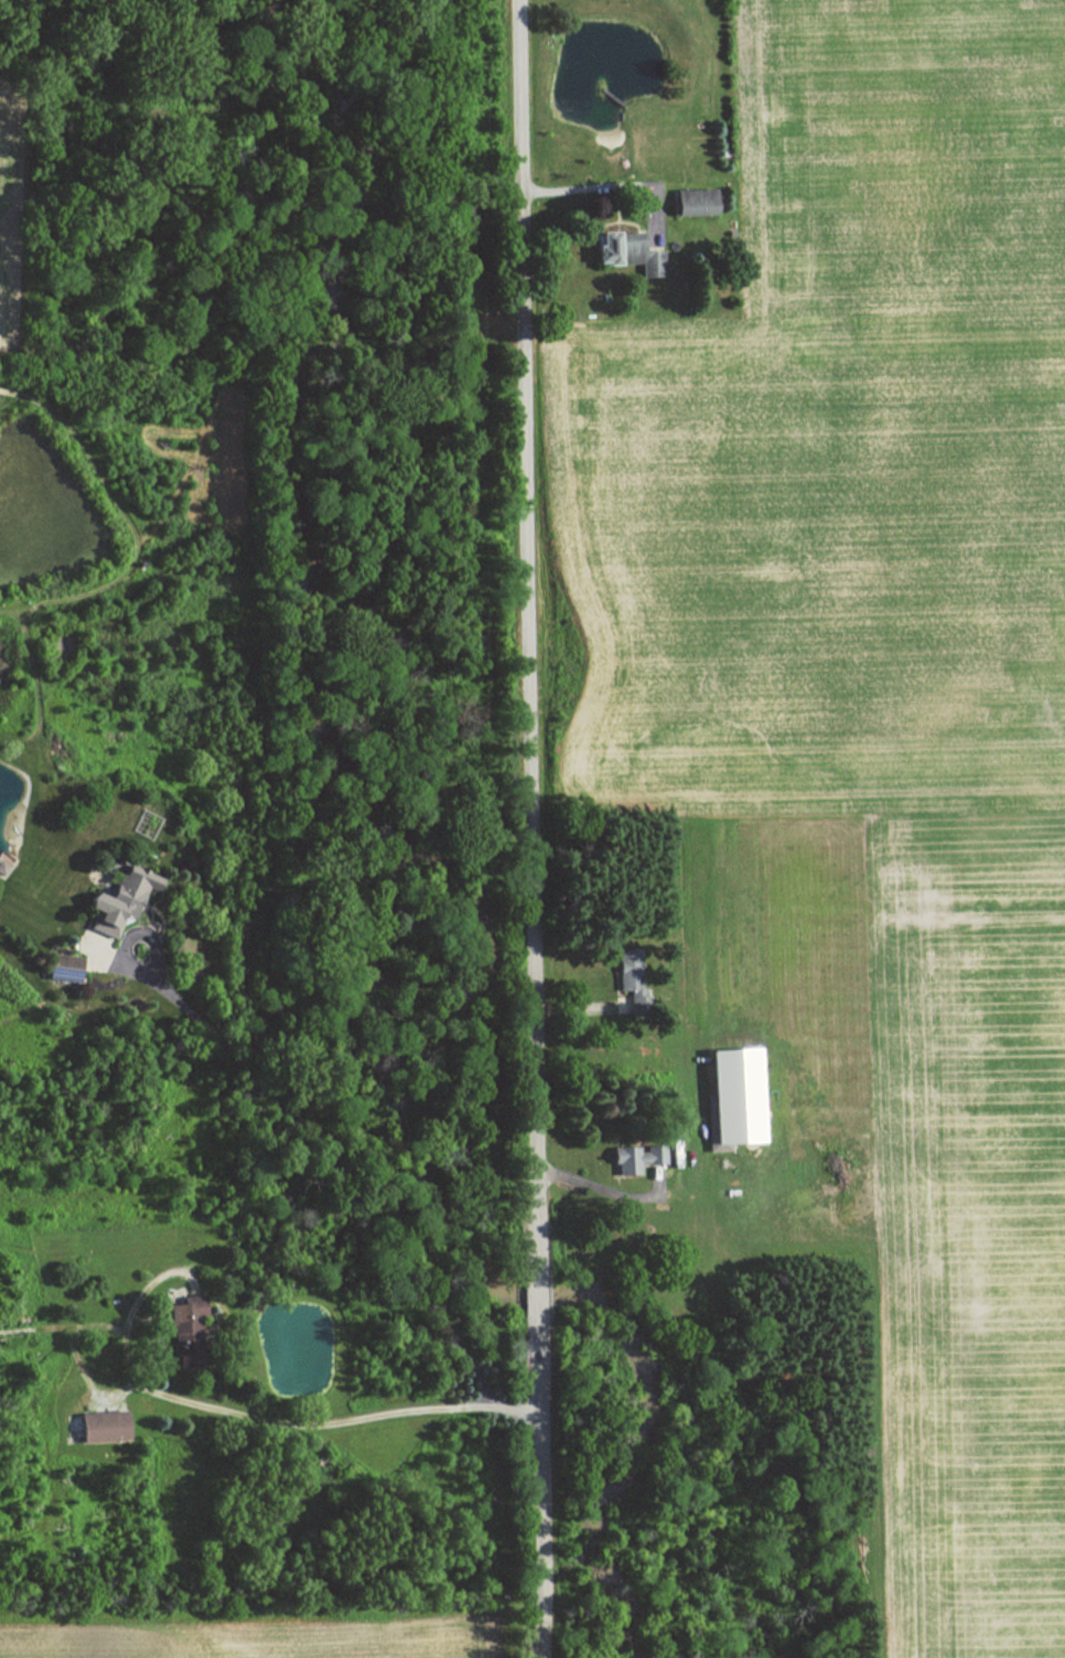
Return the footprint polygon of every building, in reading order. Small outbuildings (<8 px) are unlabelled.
[(710,188),(670,189),(671,216),(711,215),(710,188)] [(636,263),(637,277),(659,276),(658,250),(638,251),(637,232),(601,233),(601,251),(590,252),(591,264),(636,263)] [(157,876),(119,863),(107,899),(87,892),(81,908),(94,912),(87,930),(112,939),(118,920),(128,924),(137,896),(149,900),(157,876)] [(636,949),(613,950),(614,992),(626,991),(627,1010),(638,1010),(636,949)] [(76,956),(45,955),(44,980),(75,981),(76,956)] [(705,1051),(709,1145),(758,1143),(754,1049),(705,1051)] [(607,1148),(608,1166),(613,1166),(613,1175),(636,1175),(635,1165),(662,1164),(661,1146),(638,1146),(638,1147),(607,1148)] [(75,1414),(76,1444),(123,1442),(122,1412),(75,1414)]
